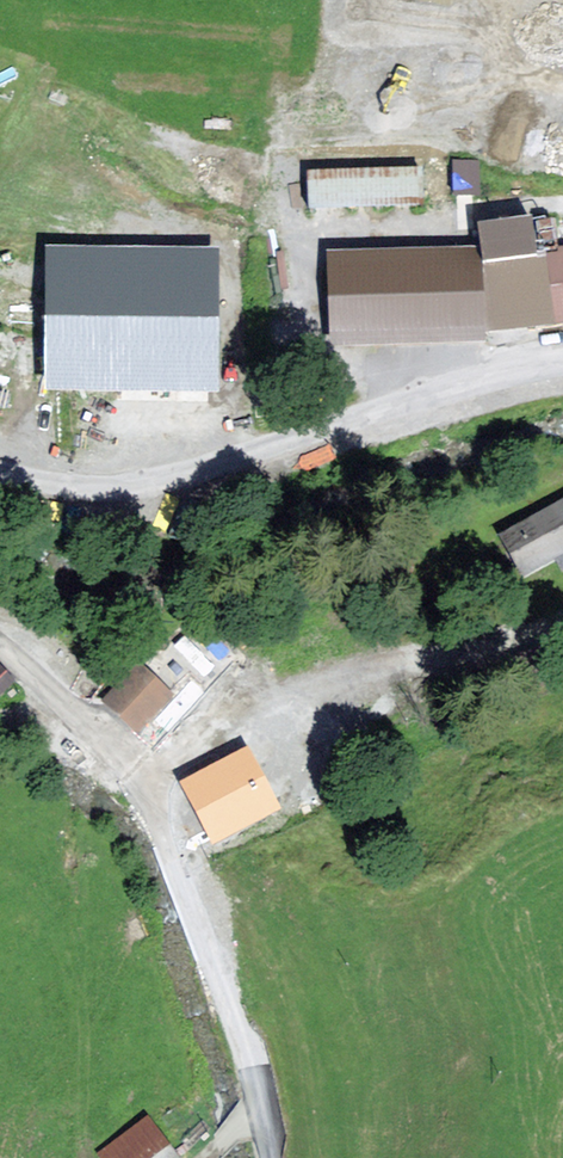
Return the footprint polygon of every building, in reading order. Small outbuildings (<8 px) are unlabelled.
[(309,204),(423,201),(422,165),(308,168),(309,204)] [(334,252),(330,342),(480,337),(562,326),(562,246),(474,250),(334,252)] [(210,248),(49,252),(53,385),(214,381),(210,248)] [(495,537),(519,579),(562,554),(562,499),(495,537)] [(178,697),(141,660),(102,699),(139,736),(178,697)] [(0,669),(0,691),(11,680),(0,669)] [(283,808),(251,745),(180,781),(212,844),(283,808)] [(103,1154),(106,1157),(174,1157),(176,1156),(148,1120),(103,1154)]
